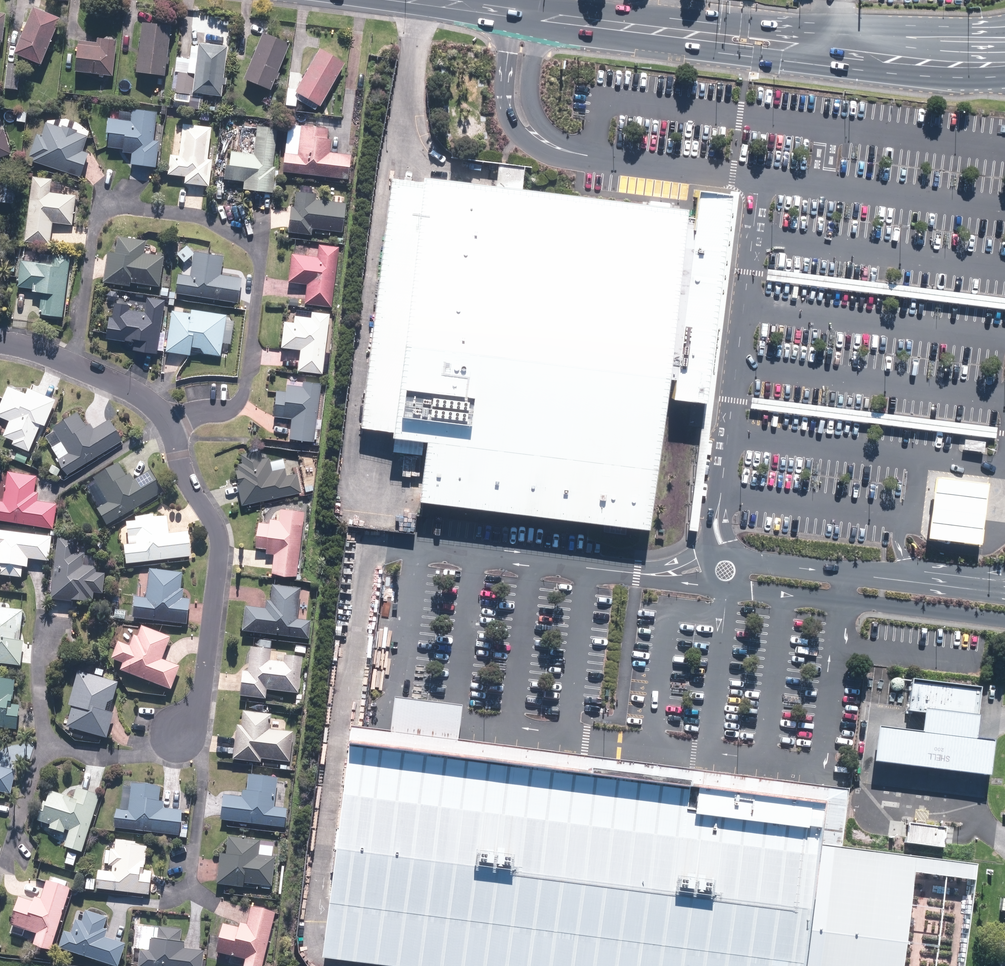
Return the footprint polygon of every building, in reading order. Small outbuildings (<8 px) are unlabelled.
[(59,19),(32,8),(13,54),(40,65),(59,19)] [(169,26),(141,23),(135,74),(163,77),(165,66),(167,66),(169,50),(167,49),(169,26)] [(261,33),(241,80),(269,92),(289,45),(261,33)] [(111,76),(116,40),(96,38),(95,43),(77,41),(73,72),(98,75),(97,78),(102,78),(103,75),(111,76)] [(223,78),(226,47),(197,44),(194,75),(192,94),(221,97),(222,86),(224,86),(224,79),(223,78)] [(318,49),(293,93),(318,108),(343,64),(318,49)] [(20,65),(7,63),(4,89),(16,90),(20,65)] [(194,75),(178,73),(176,93),(192,95),(192,94),(194,75)] [(153,141),(156,112),(132,110),(130,122),(106,119),(105,134),(108,134),(106,148),(122,150),(122,153),(131,154),(130,165),(155,168),(158,142),(153,141)] [(14,126),(14,114),(6,114),(5,126),(14,126)] [(32,163),(80,177),(87,154),(82,152),(86,137),(76,134),(77,131),(60,127),(60,129),(43,124),(40,136),(35,135),(28,158),(33,159),(32,163)] [(207,160),(211,128),(182,124),(178,156),(168,155),(166,175),(184,177),(183,184),(208,187),(211,160),(207,160)] [(286,124),(280,172),(347,180),(350,156),(328,153),(330,140),(326,139),(327,129),(286,124)] [(242,190),(273,193),(276,167),(272,166),(277,128),(256,126),(252,155),(229,152),(228,166),(225,166),(223,180),(242,182),(242,190)] [(10,154),(2,130),(0,131),(0,158),(10,154)] [(494,189),(420,180),(419,184),(388,431),(388,438),(422,442),(416,502),(644,529),(661,390),(668,391),(667,400),(701,404),(727,194),(692,190),(691,206),(689,220),(683,219),(684,211),(679,211),(521,192),(523,167),(506,165),(502,164),(499,164),(497,164),(494,189)] [(51,179),(31,176),(23,242),(49,245),(52,223),(72,226),(75,196),(49,192),(51,179)] [(359,427),(388,431),(419,184),(388,180),(359,427)] [(14,204),(17,184),(0,182),(0,203),(14,204)] [(288,207),(284,233),(311,236),(312,229),(342,233),(346,204),(313,200),(314,194),(295,191),(293,208),(288,207)] [(129,283),(159,287),(163,257),(144,254),(146,241),(117,237),(114,254),(106,253),(102,282),(129,286),(129,283)] [(303,305),(331,308),(338,247),(318,244),(316,257),(290,254),(287,283),(306,285),(303,305)] [(173,293),(238,304),(242,279),(220,275),(223,257),(193,251),(189,276),(177,274),(173,293)] [(38,314),(62,318),(70,257),(52,255),(51,265),(19,261),(16,287),(32,289),(31,292),(41,293),(38,314)] [(768,269),(767,280),(1004,309),(1004,298),(768,269)] [(156,354),(164,301),(146,298),(144,313),(128,310),(129,305),(113,303),(111,318),(108,317),(105,339),(124,342),(124,341),(133,342),(131,350),(156,354)] [(220,357),(226,315),(190,310),(190,314),(171,311),(165,352),(189,355),(190,352),(220,357)] [(296,371),(322,374),(330,314),(310,312),(309,318),(293,316),(292,323),(283,322),(279,349),(299,351),(296,371)] [(288,439),(313,443),(321,383),(302,381),(301,384),(285,382),(284,392),(275,391),(271,418),(290,420),(288,439)] [(7,385),(0,402),(0,417),(9,420),(2,437),(12,441),(11,445),(29,452),(40,426),(43,428),(55,399),(27,387),(25,392),(7,385)] [(998,428),(752,398),(751,408),(996,438),(998,428)] [(67,475),(119,441),(106,421),(94,429),(88,421),(84,423),(77,413),(52,429),(54,432),(44,439),(67,475)] [(232,470),(240,506),(301,493),(296,473),(286,475),(285,469),(271,472),(268,457),(261,459),(259,450),(239,454),(241,463),(235,465),(236,469),(232,470)] [(15,451),(11,459),(24,465),(28,457),(15,451)] [(105,526),(159,492),(148,473),(133,482),(128,473),(125,474),(119,465),(91,482),(105,504),(95,510),(105,526)] [(5,475),(4,498),(0,498),(0,522),(53,526),(55,502),(36,501),(36,492),(33,492),(34,477),(5,475)] [(977,543),(984,481),(929,475),(923,537),(977,543)] [(270,574),(296,577),(304,512),(279,509),(278,520),(268,519),(268,524),(256,522),(253,548),(265,549),(264,555),(272,556),(270,574)] [(124,545),(126,565),(191,558),(188,531),(168,533),(167,518),(124,522),(127,545),(124,545)] [(0,532),(0,577),(21,579),(22,568),(25,569),(26,558),(48,560),(50,537),(0,532)] [(77,540),(55,538),(50,601),(85,604),(85,599),(92,599),(92,594),(103,594),(104,575),(94,575),(95,564),(75,563),(77,540)] [(181,573),(148,570),(146,597),(133,596),(131,620),(187,625),(189,600),(183,600),(184,592),(179,591),(181,573)] [(243,608),(240,633),(309,641),(311,622),(297,621),(300,590),(271,586),(269,602),(264,601),(263,610),(243,608)] [(0,608),(0,667),(21,668),(23,643),(14,642),(15,635),(22,636),(24,610),(0,608)] [(120,663),(117,670),(171,691),(180,668),(165,662),(174,640),(143,628),(140,636),(132,633),(127,646),(115,642),(108,658),(120,663)] [(241,672),(238,697),(265,701),(266,692),(298,696),(303,658),(284,656),(283,663),(269,661),(270,651),(249,648),(246,673),(241,672)] [(119,683),(76,671),(66,707),(70,708),(64,728),(104,740),(111,716),(99,712),(102,702),(112,705),(119,683)] [(1,674),(0,674),(0,729),(17,730),(17,705),(11,705),(11,682),(1,674)] [(977,688),(909,680),(905,711),(920,714),(974,721),(977,688)] [(348,727),(344,746),(397,752),(440,758),(586,776),(586,766),(587,756),(585,756),(455,740),(459,707),(392,699),(387,732),(374,731),(348,727)] [(235,726),(231,761),(260,764),(260,761),(289,764),(292,733),(269,730),(271,715),(241,711),(239,726),(235,726)] [(974,721),(920,714),(918,732),(874,727),(871,762),(986,777),(989,741),(972,739),(974,721)] [(813,845),(838,848),(843,803),(844,790),(818,786),(817,803),(680,786),(681,779),(683,768),(587,756),(586,766),(586,776),(440,758),(397,752),(344,746),(317,959),(338,961),(376,965),(797,965),(813,845)] [(83,854),(102,768),(83,764),(75,799),(44,792),(37,822),(47,824),(45,831),(62,835),(63,830),(67,831),(63,849),(66,850),(63,864),(75,866),(78,853),(83,854)] [(7,798),(14,769),(0,765),(0,797),(7,798)] [(692,769),(683,768),(681,779),(680,786),(817,803),(817,795),(818,786),(692,769)] [(221,796),(218,822),(284,829),(286,809),(274,807),(277,779),(247,776),(245,792),(240,791),(239,798),(221,796)] [(125,810),(114,809),(112,829),(178,834),(180,811),(165,810),(165,802),(158,802),(159,789),(126,786),(125,810)] [(903,838),(903,843),(941,848),(942,838),(944,828),(905,823),(904,833),(903,838)] [(219,855),(215,886),(243,889),(243,885),(271,888),(275,858),(259,856),(260,841),(226,837),(224,855),(219,855)] [(143,843),(106,843),(106,872),(96,872),(96,880),(85,879),(84,892),(147,893),(148,873),(143,873),(143,843)] [(973,865),(838,848),(813,845),(797,965),(898,965),(910,872),(971,881),(973,865)] [(49,950),(69,889),(47,882),(41,900),(33,897),(30,904),(17,900),(8,926),(36,935),(33,944),(49,950)] [(275,913),(250,907),(246,925),(239,923),(238,929),(221,924),(214,954),(242,961),(241,965),(262,965),(275,913)] [(108,918),(78,909),(70,935),(61,933),(56,949),(111,965),(117,965),(123,945),(102,938),(108,918)] [(149,938),(147,951),(139,950),(137,965),(202,965),(204,953),(182,950),(183,941),(180,940),(181,930),(150,927),(149,938)]
